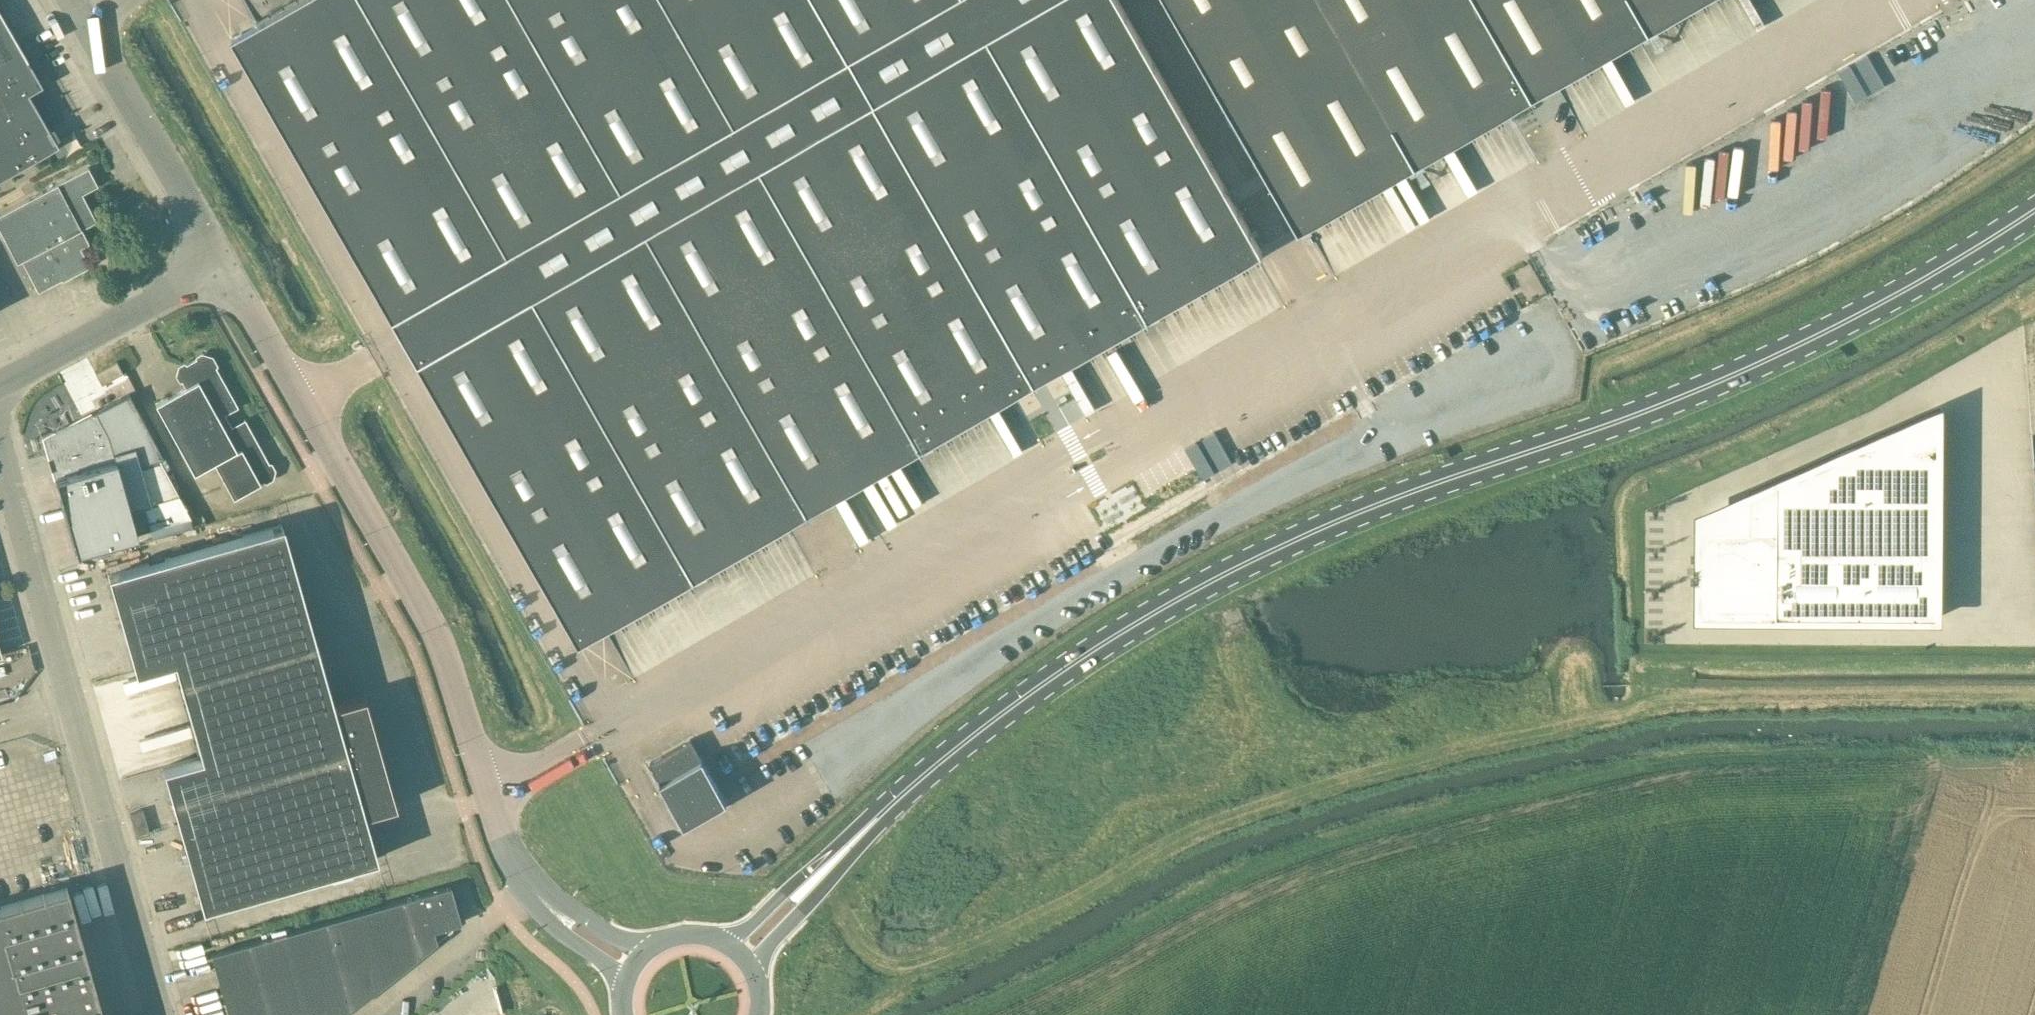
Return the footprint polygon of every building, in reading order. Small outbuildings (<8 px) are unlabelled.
[(1033,382),(1262,251),(1119,0),(298,0),(233,37),(579,641),(1033,382)] [(1299,228),(1696,0),(1168,0),(1299,228)] [(0,15),(0,179),(57,146),(54,140),(57,139),(52,128),(48,130),(27,93),(41,85),(0,15)] [(88,168),(0,214),(0,231),(17,263),(21,260),(38,292),(61,280),(88,266),(79,249),(89,244),(81,229),(96,221),(82,194),(97,186),(88,168)] [(215,462),(234,497),(270,477),(272,470),(244,419),(229,428),(222,416),(237,407),(210,358),(201,356),(179,368),(178,374),(185,388),(155,404),(193,474),(215,462)] [(116,361),(94,372),(101,384),(122,373),(116,361)] [(65,434),(66,437),(73,464),(72,465),(88,522),(144,506),(151,530),(168,525),(191,518),(159,459),(139,465),(129,430),(109,436),(96,411),(76,421),(77,423),(68,428),(66,430),(65,432),(65,434)] [(1696,581),(1695,586),(1702,586),(1702,616),(1938,618),(1940,411),(1752,493),(1752,528),(1702,528),(1702,559),(1696,559),(1696,563),(1702,563),(1702,581),(1696,581)] [(282,524),(107,573),(135,671),(173,660),(200,756),(162,767),(201,907),(376,858),(364,813),(395,804),(364,696),(333,705),(282,524)] [(691,740),(649,764),(684,825),(726,801),(691,740)] [(142,810),(129,814),(136,837),(149,834),(142,810)] [(66,885),(0,904),(0,1014),(102,1014),(66,885)] [(450,926),(460,923),(450,886),(211,954),(228,1014),(340,1014),(339,1013),(351,1010),(451,930),(450,926)]
